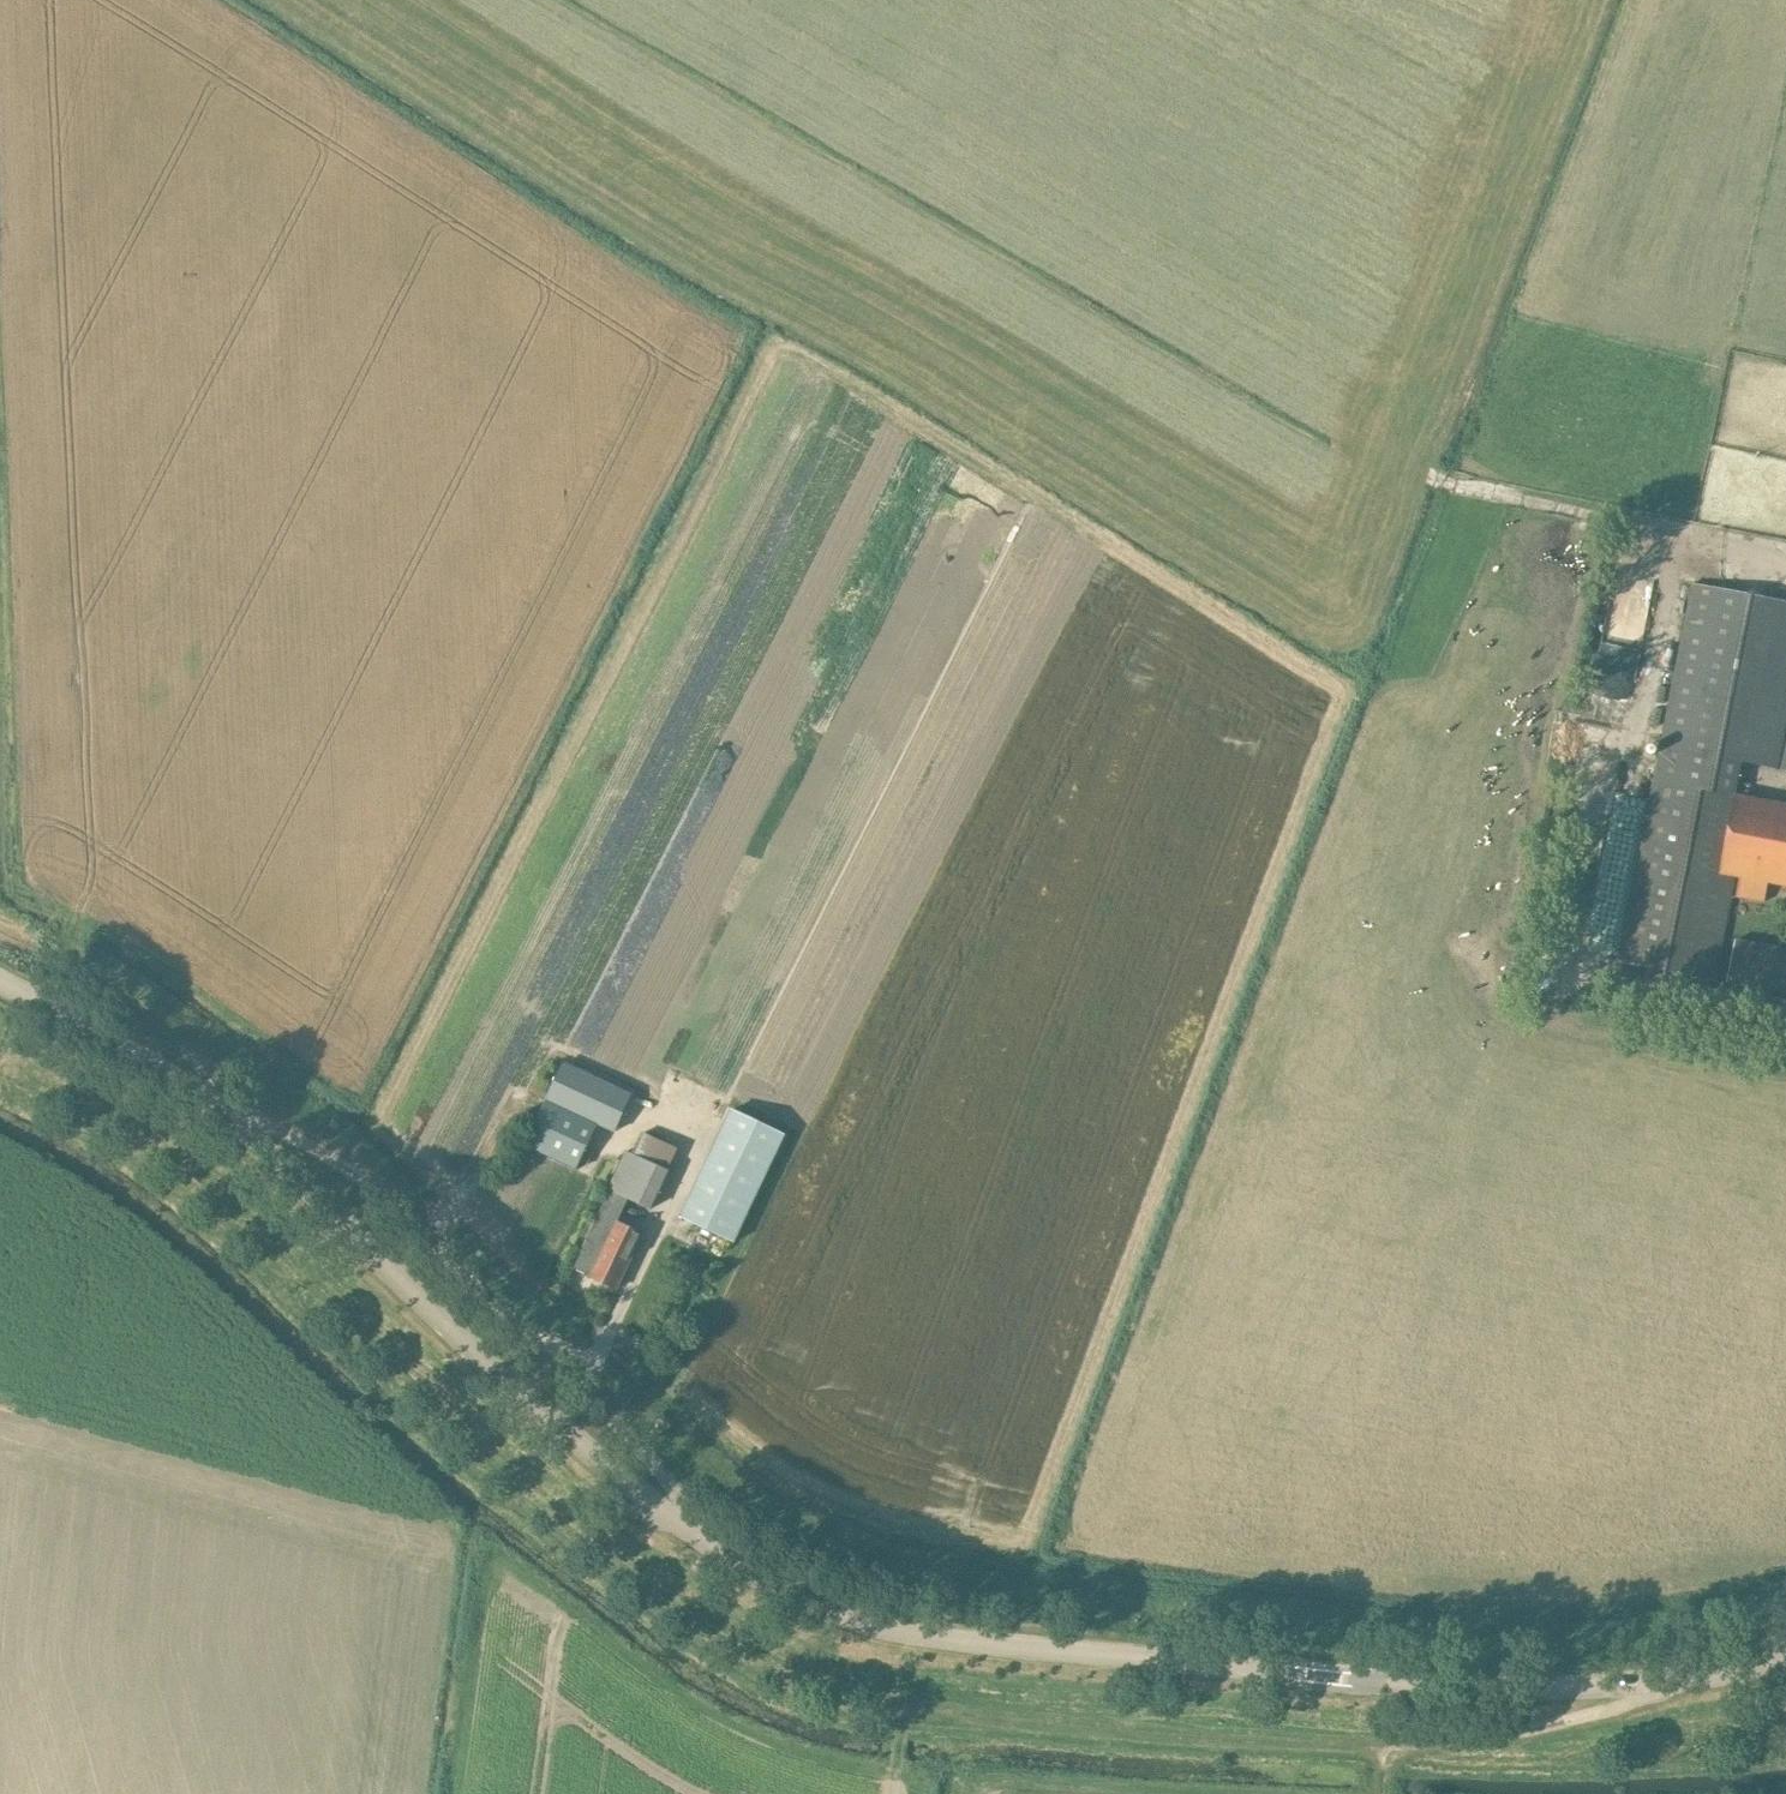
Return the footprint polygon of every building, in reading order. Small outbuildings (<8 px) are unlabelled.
[(1741,763),(1777,769),(1785,723),(1785,602),(1691,584),(1618,962),(1713,981),(1733,877),(1740,878),(1737,895),(1764,900),(1767,883),(1785,886),(1785,805),(1734,795),(1741,763)] [(1735,941),(1727,983),(1785,995),(1785,950),(1735,941)] [(581,1160),(598,1123),(615,1131),(633,1094),(563,1062),(546,1099),(546,1098),(524,1146),(576,1170),(581,1160)] [(679,1218),(734,1244),(785,1135),(730,1109),(679,1218)] [(612,1192),(613,1193),(577,1271),(620,1291),(645,1237),(617,1224),(628,1200),(653,1211),(671,1174),(670,1173),(680,1151),(646,1135),(636,1157),(630,1154),(612,1192)]
